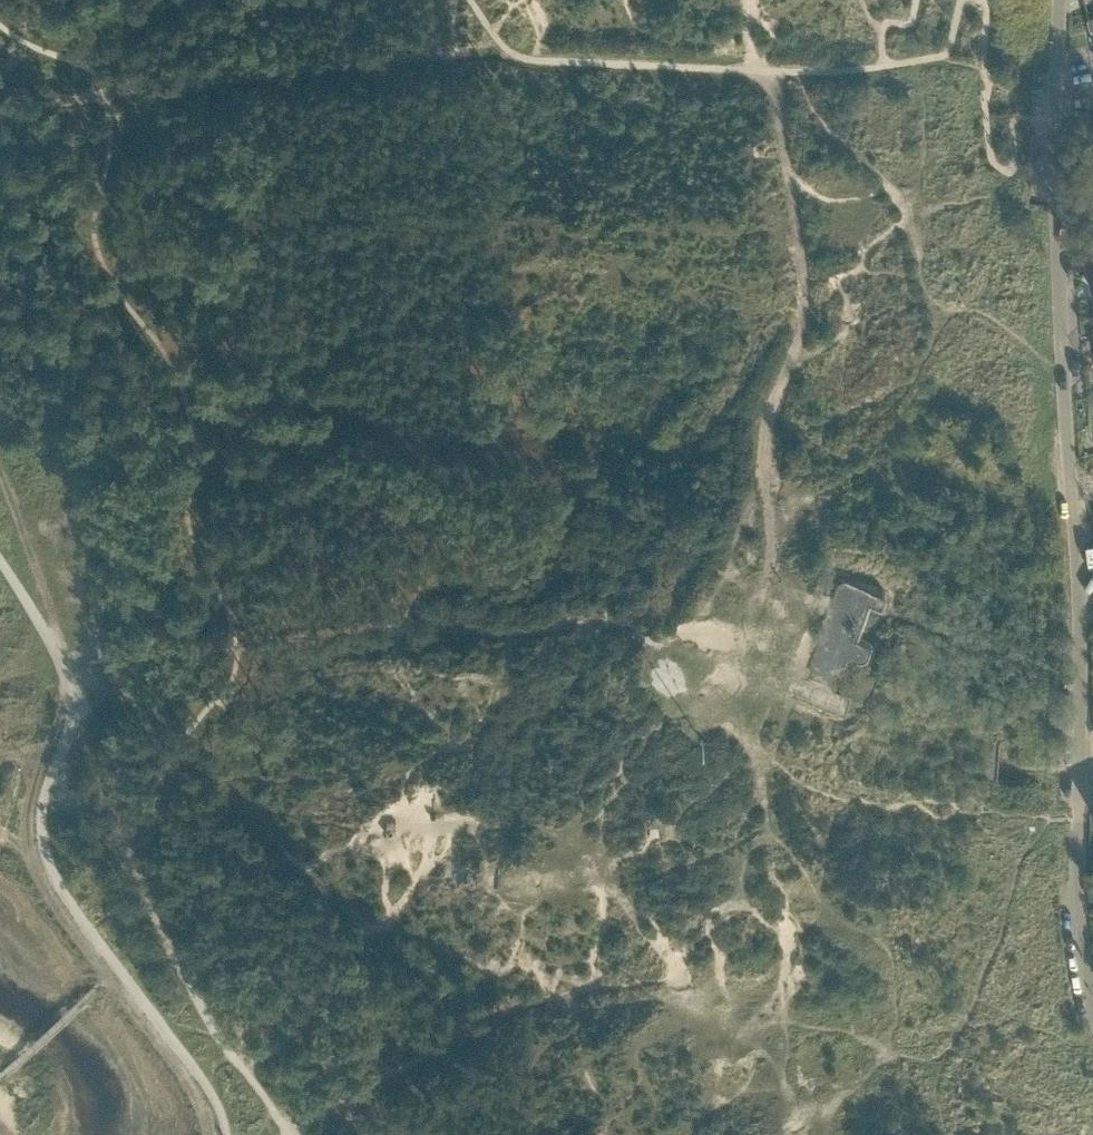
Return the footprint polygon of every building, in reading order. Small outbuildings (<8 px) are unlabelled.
[(1085,250),(1092,290),(1092,249),(1085,250)] [(1084,466),(1092,498),(1092,464),(1084,466)] [(793,675),(786,696),(845,716),(846,713),(827,706),(832,692),(851,698),(852,695),(836,690),(840,678),(846,680),(852,660),(858,662),(859,663),(860,663),(861,663),(862,663),(863,663),(863,662),(864,662),(865,662),(866,661),(867,661),(867,660),(868,660),(868,659),(869,658),(872,650),(871,650),(872,647),(873,645),(860,638),(871,605),(882,609),(884,608),(886,600),(886,599),(886,598),(887,597),(886,597),(886,596),(886,595),(886,594),(886,593),(885,593),(885,592),(884,591),(883,590),(882,590),(882,589),(881,589),(880,589),(845,577),(844,577),(843,577),(842,577),(841,577),(840,577),(840,578),(839,578),(838,578),(838,579),(837,579),(837,580),(836,580),(836,581),(830,597),(828,606),(807,667),(813,669),(809,681),(793,675)]
